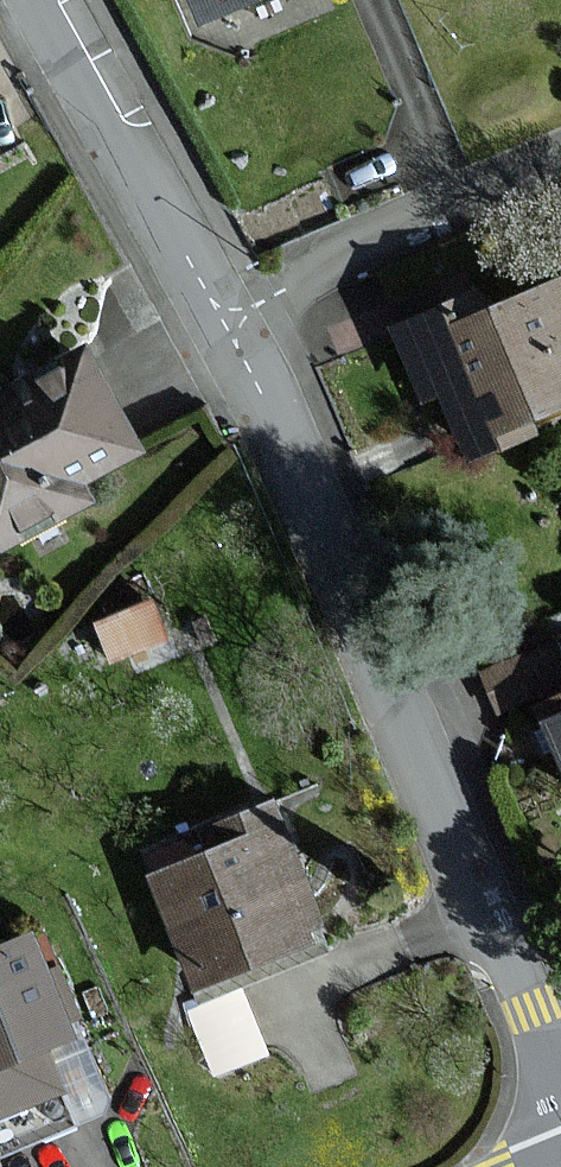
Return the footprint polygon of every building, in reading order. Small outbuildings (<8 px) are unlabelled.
[(203,18),(247,0),(195,0),(203,18)] [(488,315),(479,293),(398,327),(426,396),(443,389),(471,458),(536,431),(533,422),(560,410),(560,285),(488,315)] [(90,352),(0,399),(0,545),(92,497),(83,481),(142,450),(90,352)] [(560,683),(560,662),(554,645),(486,674),(501,708),(560,683)] [(541,704),(560,751),(560,696),(541,704)] [(323,923),(275,800),(200,830),(211,859),(158,879),(198,982),(312,938),(308,929),(323,923)] [(37,934),(0,950),(0,1118),(63,1092),(48,1056),(82,1042),(37,934)] [(219,1062),(272,1045),(252,979),(198,996),(219,1062)]
